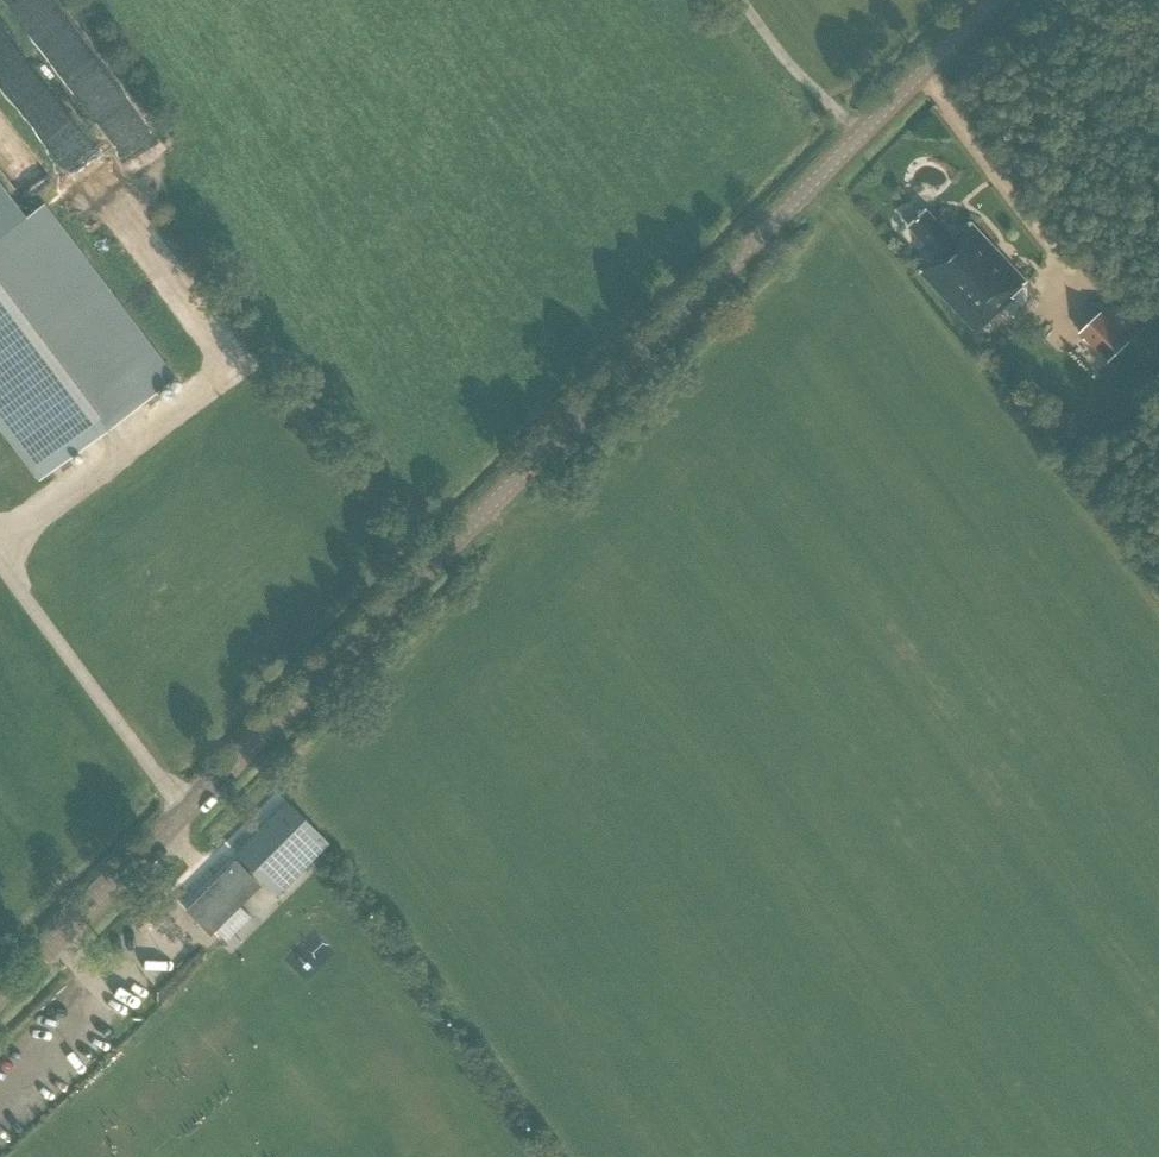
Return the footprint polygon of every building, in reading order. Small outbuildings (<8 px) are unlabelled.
[(0,186),(0,426),(39,478),(173,377),(44,205),(25,219),(0,186)] [(978,333),(1015,298),(1013,297),(1028,282),(972,223),(955,239),(927,209),(909,226),(938,256),(921,272),(978,333)] [(1102,314),(1082,333),(1109,362),(1130,342),(1102,314)] [(330,844),(288,802),(236,854),(278,896),(330,844)] [(232,858),(183,907),(210,934),(260,885),(232,858)]
